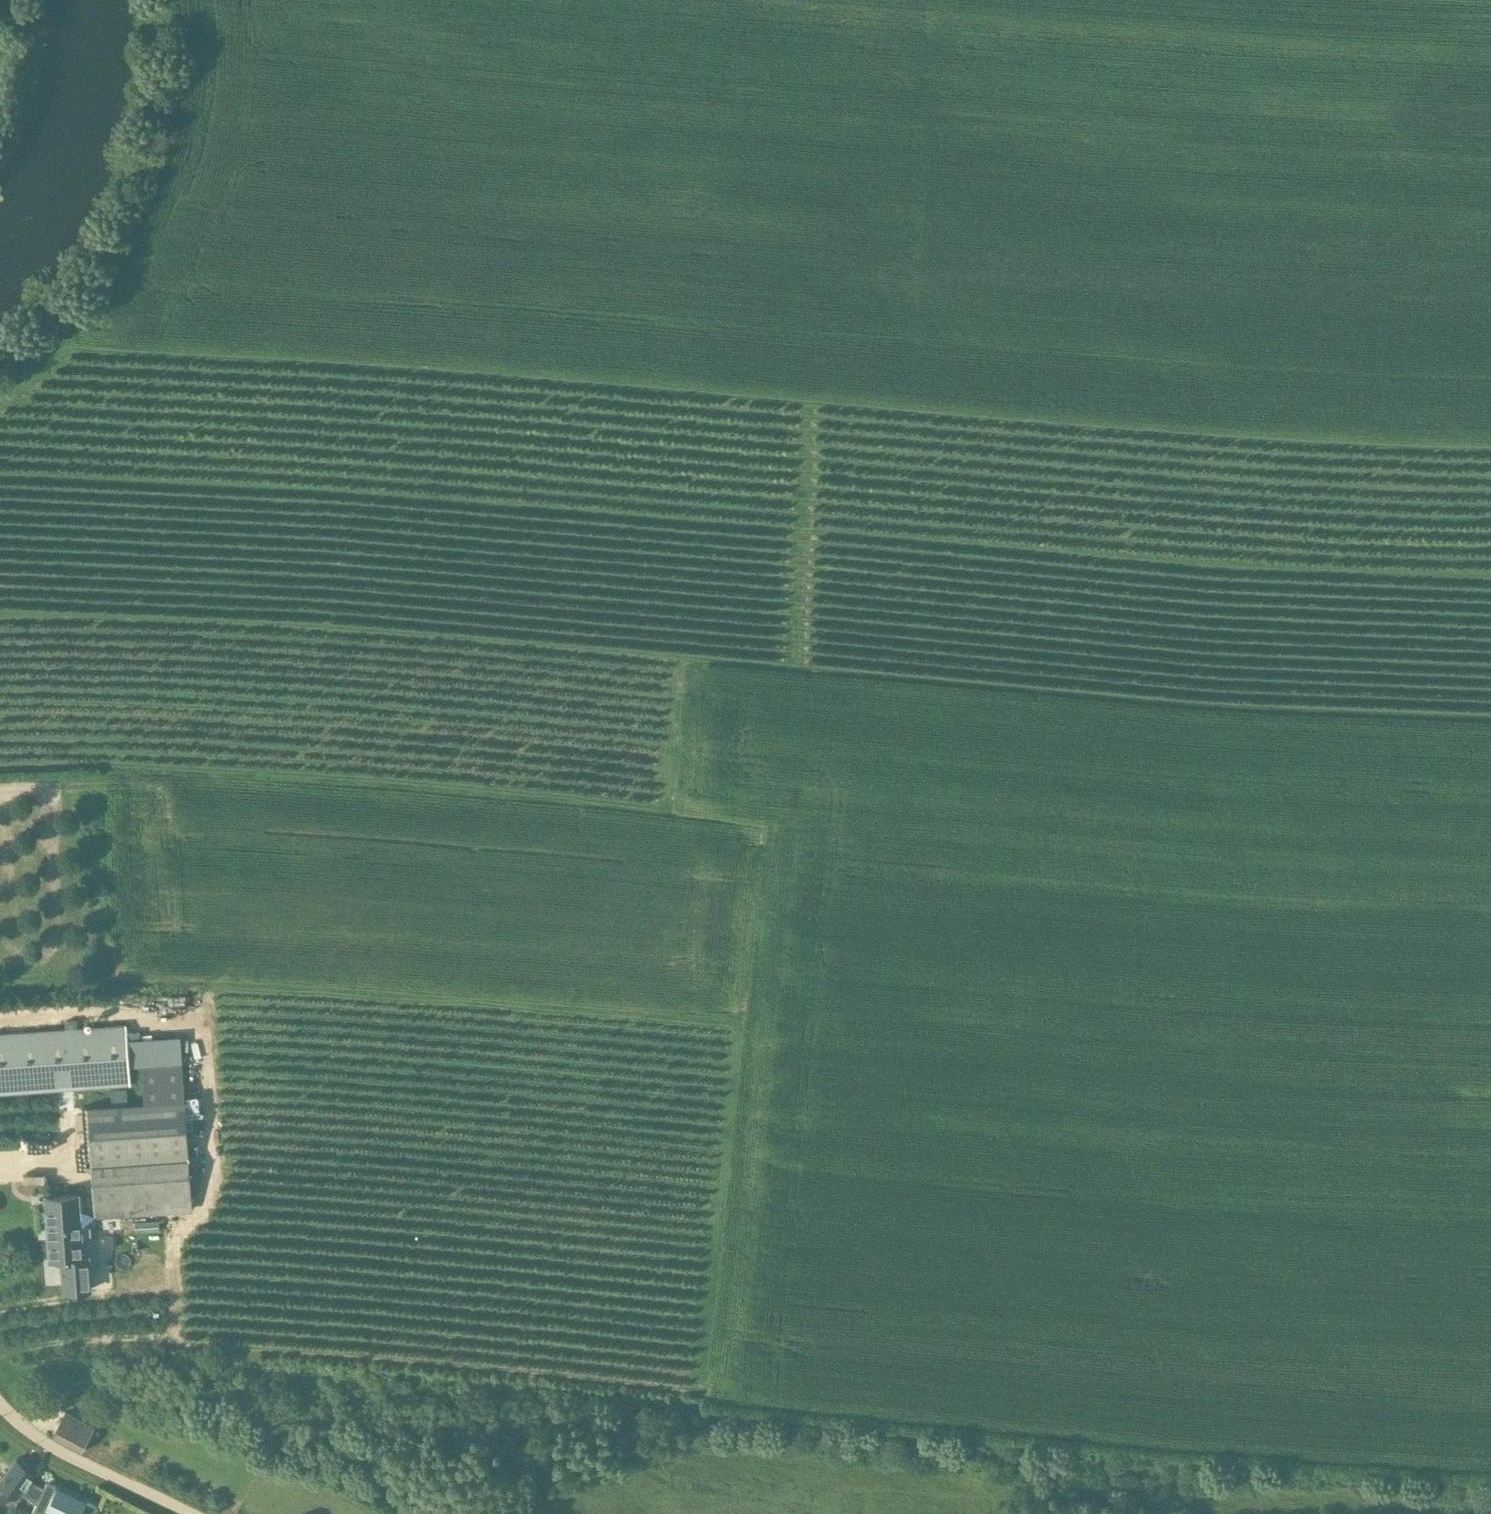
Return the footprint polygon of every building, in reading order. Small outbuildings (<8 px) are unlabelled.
[(0,1033),(0,1095),(131,1086),(129,1066),(143,1065),(141,1031),(127,1032),(127,1024),(0,1033)] [(189,1157),(188,1157),(185,1100),(183,1063),(142,1066),(144,1102),(87,1106),(91,1164),(95,1218),(193,1212),(189,1157)] [(46,1196),(50,1240),(81,1238),(78,1194),(46,1196)] [(95,1426),(67,1413),(53,1438),(81,1451),(95,1426)] [(36,1472),(19,1459),(0,1483),(0,1495),(11,1504),(22,1490),(31,1478),(36,1472)] [(31,1478),(22,1490),(35,1503),(30,1513),(94,1513),(98,1504),(46,1480),(44,1485),(31,1478)]
